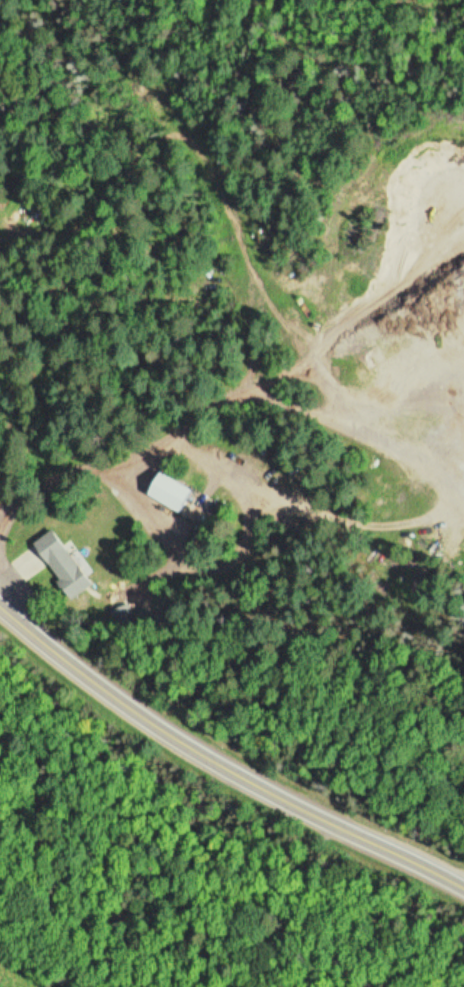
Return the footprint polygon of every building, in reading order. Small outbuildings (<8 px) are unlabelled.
[(95,585),(57,528),(35,543),(74,599),(95,585)]
